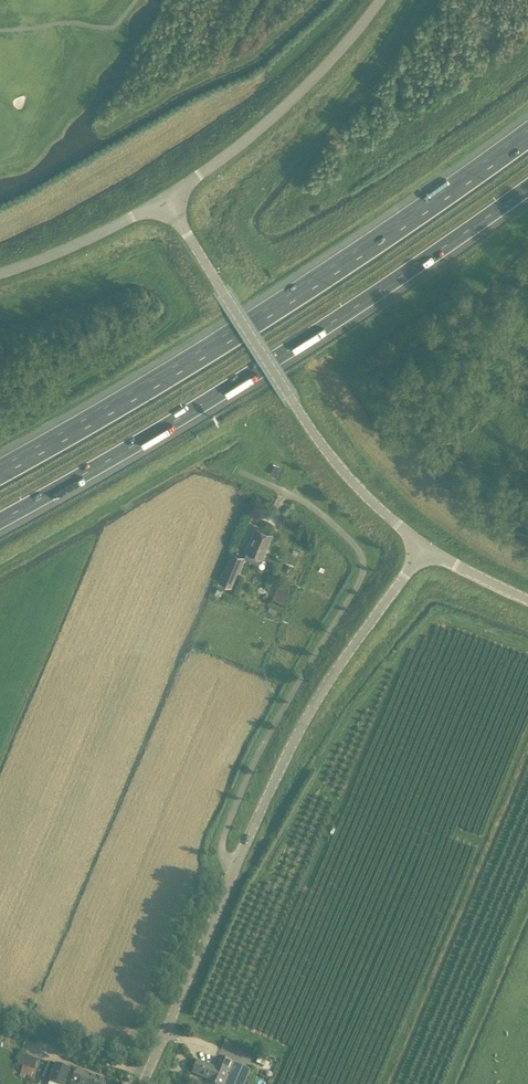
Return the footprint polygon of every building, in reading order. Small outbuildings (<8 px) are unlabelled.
[(276,476),(280,467),(274,464),(270,473),(276,476)] [(262,557),(272,533),(256,527),(246,550),(262,557)] [(235,578),(244,556),(231,551),(222,573),(235,578)] [(275,599),(283,602),(288,592),(280,588),(275,599)] [(271,604),(268,610),(276,614),(279,608),(271,604)] [(21,1055),(18,1065),(33,1070),(36,1060),(21,1055)] [(218,1058),(214,1068),(199,1061),(193,1074),(209,1080),(208,1083),(210,1083),(246,1083),(251,1072),(218,1058)] [(44,1077),(51,1079),(50,1081),(56,1083),(64,1083),(70,1070),(56,1065),(50,1062),(44,1077)] [(71,1083),(72,1083),(106,1083),(108,1081),(78,1069),(71,1083)]
